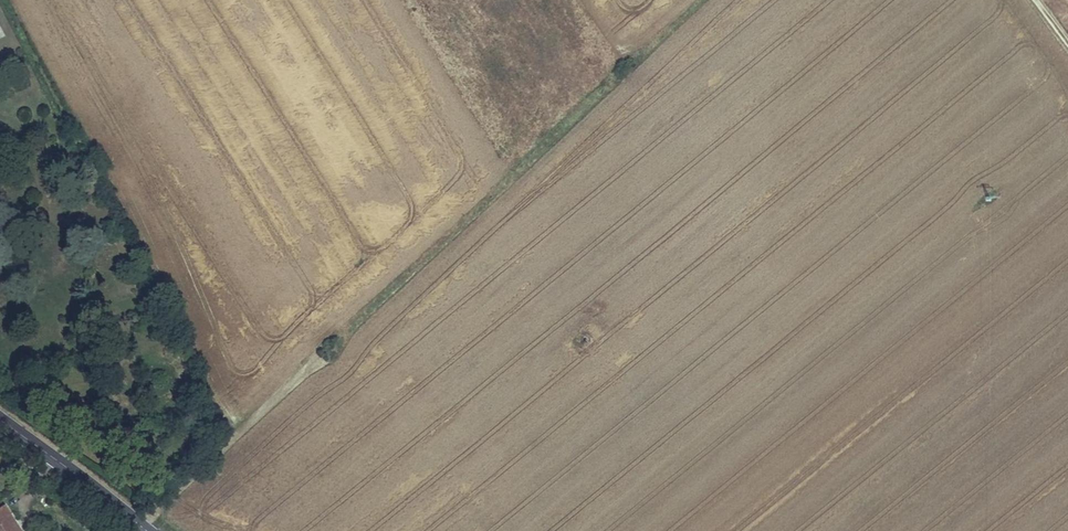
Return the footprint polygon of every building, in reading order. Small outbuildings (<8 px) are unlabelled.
[(9,515),(4,507),(0,510),(0,530),(19,530),(17,527),(14,529),(6,517),(9,515)] [(17,527),(9,515),(6,517),(14,529),(17,527)]
